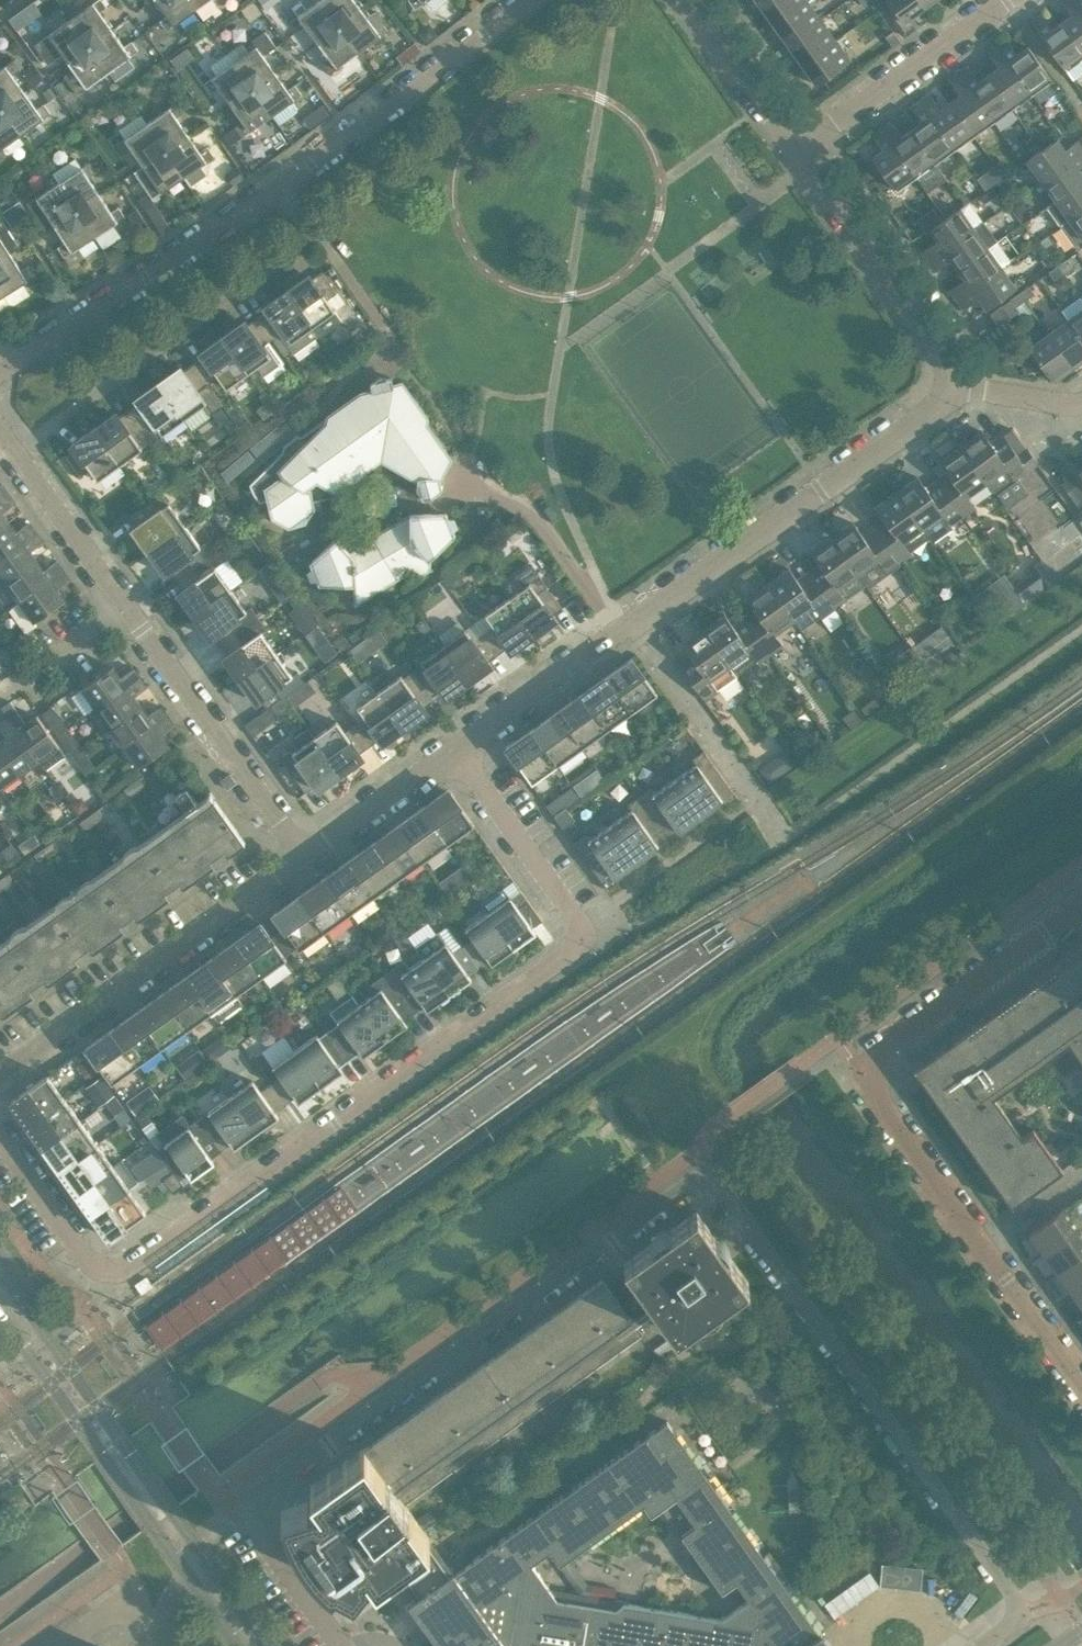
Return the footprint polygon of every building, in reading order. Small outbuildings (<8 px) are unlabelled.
[(71,19),(89,45),(112,29),(100,12),(107,7),(102,0),(96,0),(71,19)] [(167,15),(159,21),(166,30),(196,9),(189,0),(156,0),(167,15)] [(196,9),(202,18),(218,7),(213,0),(189,0),(196,9)] [(320,0),(300,0),(292,6),(298,15),(290,21),(297,31),(305,25),(317,42),(339,26),(320,0)] [(354,0),(320,0),(339,26),(361,9),(354,0)] [(415,9),(424,2),(429,8),(434,8),(445,0),(408,0),(415,9)] [(804,0),(761,0),(758,2),(772,23),(804,0)] [(820,19),(807,0),(804,0),(772,23),(787,43),(820,19)] [(919,0),(887,0),(903,22),(924,7),(919,0)] [(1075,0),(1061,0),(1071,15),(1061,21),(1081,50),(1081,9),(1075,0)] [(359,52),(388,30),(381,21),(383,20),(378,12),(374,11),(367,17),(361,9),(339,26),(359,52)] [(17,13),(9,19),(17,30),(26,24),(17,13)] [(1061,21),(1052,28),(1041,13),(1031,21),(1073,79),(1081,73),(1081,50),(1061,21)] [(115,24),(122,38),(139,29),(131,15),(115,24)] [(71,19),(34,45),(47,63),(62,53),(67,61),(89,45),(71,19)] [(801,63),(835,39),(820,19),(787,43),(801,63)] [(359,52),(339,26),(317,42),(330,59),(322,64),(329,74),(359,52)] [(128,58),(138,50),(131,41),(124,46),(112,29),(89,45),(108,72),(115,81),(134,67),(128,58)] [(275,73),(263,56),(276,46),(265,31),(252,41),(256,46),(249,51),(243,42),(227,53),(253,89),(275,73)] [(900,40),(893,31),(885,36),(892,46),(900,40)] [(1006,38),(997,45),(1032,95),(1052,80),(1028,46),(1017,53),(1013,48),(1006,38)] [(816,85),(850,60),(835,39),(801,63),(816,85)] [(415,43),(405,49),(410,57),(420,50),(415,43)] [(73,69),(63,76),(77,94),(79,93),(108,72),(89,45),(67,61),(73,69)] [(997,45),(987,52),(994,61),(998,67),(988,74),(1013,108),(1032,95),(997,45)] [(253,89),(227,53),(210,65),(216,74),(204,83),(211,93),(219,87),(231,104),(253,89)] [(178,54),(170,59),(177,70),(185,64),(178,54)] [(12,75),(20,69),(13,60),(0,69),(0,105),(2,108),(24,92),(12,75)] [(968,66),(958,73),(994,122),(1013,108),(988,74),(979,81),(975,75),(968,66)] [(291,101),(302,94),(295,84),(287,90),(275,73),(253,89),(272,115),(278,124),(295,112),(296,108),(291,101)] [(958,73),(948,79),(955,89),(959,94),(950,101),(974,136),(994,122),(958,73)] [(272,115),(253,89),(231,104),(243,121),(223,135),(230,145),(272,115)] [(21,134),(51,113),(44,103),(36,109),(24,92),(2,108),(21,134)] [(929,93),(920,100),(955,150),(974,136),(950,101),(940,108),(936,103),(929,93)] [(920,100),(910,107),(917,116),(921,122),(911,129),(936,163),(955,150),(920,100)] [(188,134),(176,117),(184,112),(177,102),(147,123),(165,150),(188,134)] [(324,104),(317,110),(324,120),(332,115),(324,104)] [(2,108),(0,109),(0,149),(21,134),(2,108)] [(165,150),(147,123),(141,114),(118,129),(125,138),(117,144),(123,153),(131,148),(143,165),(165,150)] [(1062,117),(1054,122),(1061,131),(1068,126),(1062,117)] [(891,121),(881,128),(916,177),(927,193),(947,179),(936,163),(911,129),(901,136),(897,130),(891,121)] [(881,128),(871,135),(878,144),(882,150),(872,157),(874,161),(891,183),(897,192),(916,177),(881,128)] [(203,163),(214,156),(207,146),(200,152),(188,134),(165,150),(184,177),(190,186),(207,174),(208,170),(203,163)] [(1081,151),(1081,142),(1079,138),(1064,149),(1057,138),(1027,160),(1041,180),(1081,151)] [(184,177),(165,150),(143,165),(148,173),(140,179),(154,197),(184,177)] [(1078,168),(1081,165),(1081,151),(1041,180),(1055,199),(1081,180),(1081,174),(1078,168)] [(99,194),(88,177),(96,172),(89,162),(81,167),(75,158),(53,173),(58,182),(77,209),(99,194)] [(874,161),(864,169),(880,191),(891,183),(874,161)] [(1081,209),(1081,180),(1055,199),(1046,206),(1060,225),(1081,209)] [(77,209),(58,182),(44,192),(26,203),(44,230),(54,224),(77,209)] [(993,188),(981,196),(986,202),(997,194),(993,188)] [(964,191),(958,195),(965,204),(969,201),(970,200),(964,191)] [(147,193),(137,200),(161,235),(171,228),(147,193)] [(125,216),(119,207),(111,212),(99,194),(77,209),(94,237),(125,216)] [(1018,196),(1009,203),(1018,214),(1026,208),(1018,196)] [(931,244),(922,250),(929,260),(974,228),(983,221),(969,201),(965,204),(960,208),(945,218),(930,229),(937,240),(931,244)] [(29,216),(23,206),(15,211),(21,221),(29,216)] [(144,220),(137,208),(127,214),(135,226),(144,220)] [(64,257),(94,237),(77,209),(54,224),(65,242),(57,247),(64,257)] [(1060,225),(1074,245),(1081,239),(1081,209),(1060,225)] [(19,222),(13,212),(5,217),(12,227),(19,222)] [(2,219),(0,220),(0,259),(10,253),(19,247),(2,219)] [(974,228),(929,260),(936,270),(945,263),(951,259),(958,269),(988,247),(997,241),(983,221),(974,228)] [(959,282),(949,289),(956,299),(1001,266),(1010,260),(997,241),(988,247),(958,269),(964,278),(959,282)] [(29,265),(21,270),(10,253),(0,259),(0,288),(4,295),(35,275),(29,265)] [(1073,266),(1067,258),(1058,265),(1063,272),(1073,266)] [(1063,272),(1058,265),(1048,271),(1054,279),(1063,272)] [(1001,266),(956,299),(963,308),(973,302),(978,298),(986,308),(1016,286),(1001,266)] [(327,300),(337,293),(321,271),(311,278),(308,274),(286,290),(312,326),(334,311),(327,300)] [(1034,293),(1028,286),(1019,292),(1025,300),(1034,293)] [(0,288),(0,310),(10,304),(4,295),(0,288)] [(319,336),(312,326),(286,290),(264,306),(267,310),(257,317),(272,338),(284,355),(291,350),(294,354),(319,336)] [(1025,300),(1019,292),(1010,299),(1015,307),(1025,300)] [(1080,296),(1061,310),(1067,319),(1081,339),(1081,299),(1080,296)] [(1009,314),(1002,305),(990,313),(996,323),(1004,317),(1009,314)] [(284,362),(268,341),(272,338),(257,317),(247,324),(244,320),(222,336),(248,372),(257,366),(263,375),(282,362),(283,363),(284,362)] [(996,323),(979,335),(987,347),(1012,329),(1004,317),(996,323)] [(1067,319),(1048,332),(1073,368),(1081,362),(1081,339),(1067,319)] [(1073,368),(1048,332),(1028,347),(1040,364),(1050,378),(1058,373),(1061,377),(1073,368)] [(248,372),(222,336),(200,352),(203,356),(193,363),(208,385),(218,377),(226,388),(248,372)] [(1040,364),(1028,347),(1020,352),(1032,369),(1040,364)] [(222,404),(208,385),(193,363),(183,370),(180,366),(158,382),(184,418),(202,405),(208,414),(222,404)] [(449,457),(428,427),(426,417),(401,382),(393,384),(391,378),(380,376),(370,383),(372,390),(361,393),(302,435),(296,435),(283,445),(283,451),(249,484),(254,493),(260,502),(267,500),(272,518),(289,528),(305,523),(315,509),(313,500),(333,496),(364,474),(363,470),(381,457),(418,478),(416,488),(423,498),(431,496),(442,488),(439,477),(449,457)] [(184,418),(158,382),(135,398),(138,402),(128,409),(144,430),(154,423),(162,434),(184,418)] [(268,401),(256,409),(264,420),(275,411),(268,401)] [(212,414),(221,425),(230,419),(221,407),(212,414)] [(134,437),(143,431),(144,430),(128,409),(118,416),(116,412),(93,428),(119,464),(142,448),(134,437)] [(154,423),(144,430),(152,441),(162,434),(154,423)] [(284,434),(277,425),(250,448),(257,457),(284,434)] [(119,464),(93,428),(71,444),(74,448),(64,455),(80,476),(90,469),(97,480),(119,464)] [(143,431),(134,437),(142,448),(152,441),(144,430),(143,431)] [(982,430),(961,445),(986,481),(994,492),(1036,462),(1026,448),(1018,455),(1009,443),(997,451),(990,441),(982,430)] [(961,445),(940,460),(948,471),(955,481),(944,489),(962,515),(974,506),(966,495),(986,481),(961,445)] [(228,481),(255,459),(247,450),(220,473),(228,481)] [(917,476),(897,491),(922,526),(930,538),(932,540),(951,526),(950,523),(962,515),(944,489),(932,497),(925,487),(917,476)] [(1062,483),(1080,509),(1081,507),(1081,494),(1070,477),(1062,483)] [(9,492),(2,483),(0,484),(0,499),(9,492)] [(897,491),(876,506),(884,517),(891,527),(879,535),(898,561),(930,538),(922,526),(897,491)] [(9,521),(2,511),(15,502),(9,492),(0,499),(0,528),(9,521)] [(162,493),(151,501),(158,510),(169,503),(162,493)] [(131,514),(129,516),(136,526),(132,529),(139,538),(148,551),(185,525),(169,503),(158,510),(151,501),(147,503),(131,514)] [(428,560),(455,535),(446,513),(410,514),(410,534),(405,535),(403,533),(393,535),(386,539),(379,535),(350,552),(336,538),(310,562),(319,585),(354,585),(365,596),(372,591),(372,592),(410,569),(419,574),(427,569),(428,560)] [(36,531),(30,522),(17,531),(9,521),(0,528),(0,557),(36,531)] [(853,522),(832,537),(857,572),(866,585),(870,590),(890,576),(885,569),(898,561),(879,535),(868,543),(861,533),(853,522)] [(185,525),(148,551),(157,564),(164,573),(168,570),(175,580),(197,565),(213,553),(205,542),(200,546),(185,525)] [(30,549),(43,540),(36,531),(0,557),(0,574),(6,582),(37,559),(30,549)] [(832,537),(811,552),(819,563),(826,573),(815,581),(833,606),(846,598),(846,599),(866,585),(857,572),(832,537)] [(1032,574),(1013,587),(1025,604),(1058,581),(1042,558),(1028,568),(1032,574)] [(20,601),(64,570),(57,560),(44,569),(37,559),(6,582),(20,601)] [(197,565),(175,580),(182,590),(178,593),(185,602),(194,615),(231,589),(230,589),(215,567),(204,575),(197,565)] [(524,586),(507,598),(533,635),(546,626),(555,619),(552,615),(562,608),(532,565),(517,575),(524,586)] [(789,568),(768,583),(793,618),(801,629),(833,606),(815,581),(804,589),(797,579),(789,568)] [(35,621),(65,599),(58,588),(70,579),(64,570),(20,601),(10,608),(27,632),(37,624),(35,621)] [(767,583),(747,598),(755,609),(762,619),(751,627),(769,652),(781,644),(773,632),(793,618),(768,583),(767,583)] [(992,586),(974,599),(993,627),(1012,614),(992,586)] [(231,589),(194,615),(203,628),(210,637),(214,634),(221,644),(259,617),(251,606),(246,610),(231,589)] [(493,625),(483,632),(498,654),(508,647),(511,651),(520,644),(533,635),(507,598),(485,614),(493,625)] [(313,613),(299,624),(306,633),(320,623),(313,613)] [(725,614),(704,629),(737,675),(769,652),(751,627),(740,635),(732,625),(725,614)] [(259,617),(221,644),(228,654),(224,657),(231,666),(240,679),(277,653),(261,632),(267,628),(259,617)] [(320,623),(306,633),(314,645),(329,635),(320,623)] [(927,661),(956,640),(943,623),(914,644),(927,661)] [(465,629),(443,644),(469,681),(483,671),(491,665),(488,661),(498,654),(483,632),(473,640),(465,629)] [(692,657),(680,665),(686,673),(704,699),(717,689),(737,675),(704,629),(683,644),(692,657)] [(361,642),(349,650),(357,662),(369,653),(361,642)] [(428,671),(418,678),(434,700),(444,693),(447,697),(456,690),(469,681),(443,644),(442,645),(421,660),(428,671)] [(910,646),(878,669),(893,691),(925,668),(910,646)] [(277,653),(240,679),(249,692),(256,702),(260,699),(267,709),(285,696),(289,693),(281,683),(292,676),(277,653)] [(657,694),(631,657),(605,675),(631,712),(657,694)] [(96,708),(140,676),(133,667),(121,676),(113,665),(82,688),(96,708)] [(401,675),(379,690),(405,727),(418,718),(427,711),(424,707),(433,700),(434,700),(418,678),(418,679),(408,686),(401,675)] [(631,712),(605,675),(581,693),(607,730),(631,712)] [(141,705),(134,695),(147,686),(140,676),(96,708),(110,727),(141,705)] [(295,702),(316,689),(309,679),(289,692),(295,702)] [(354,694),(359,702),(378,690),(372,682),(354,694)] [(364,717),(354,724),(370,746),(379,739),(382,743),(392,736),(404,727),(405,727),(379,690),(378,691),(356,706),(364,717)] [(607,730),(581,693),(556,711),(582,747),(607,730)] [(53,703),(41,712),(58,735),(70,727),(53,703)] [(124,746),(168,715),(161,706),(148,715),(141,705),(110,727),(124,746)] [(65,755),(37,715),(26,722),(17,710),(7,716),(39,760),(45,769),(65,755)] [(582,747),(556,711),(531,728),(557,765),(582,747)] [(169,744),(161,733),(174,724),(168,715),(124,746),(138,767),(169,744)] [(7,716),(0,721),(0,726),(7,736),(0,741),(0,747),(20,774),(39,760),(7,716)] [(336,721),(314,736),(340,773),(341,773),(353,764),(363,757),(360,753),(370,746),(354,724),(354,725),(344,731),(336,721)] [(693,735),(684,723),(673,731),(681,744),(693,735)] [(283,754),(282,759),(290,770),(298,782),(305,792),(315,785),(318,789),(327,782),(340,773),(314,736),(307,727),(294,737),(296,750),(293,751),(287,750),(283,754)] [(557,765),(531,728),(505,747),(532,783),(557,765)] [(0,747),(0,787),(0,788),(20,774),(0,747)] [(788,747),(775,756),(788,774),(800,765),(788,747)] [(737,796),(703,750),(692,758),(695,763),(674,778),(700,815),(721,800),(725,805),(737,796)] [(236,782),(230,773),(221,780),(227,789),(236,782)] [(146,785),(146,780),(143,775),(133,782),(139,790),(146,785)] [(700,815),(674,778),(653,793),(649,789),(638,796),(672,843),(683,835),(679,830),(700,815)] [(139,790),(133,782),(124,788),(127,793),(132,794),(139,790)] [(572,786),(558,797),(566,808),(566,807),(580,797),(572,786)] [(0,1008),(4,1013),(63,971),(214,863),(210,858),(225,847),(229,852),(245,841),(214,798),(201,807),(186,787),(184,788),(182,789),(180,790),(178,792),(176,795),(190,815),(0,951),(0,1008)] [(474,825),(448,788),(422,806),(448,843),(474,825)] [(672,843),(638,796),(627,804),(631,809),(610,824),(636,861),(657,846),(661,851),(672,843)] [(448,843),(422,806),(397,824),(423,861),(448,843)] [(575,819),(566,807),(566,808),(554,816),(563,828),(575,819)] [(101,818),(102,813),(98,808),(89,815),(94,823),(101,818)] [(94,823),(89,815),(79,822),(83,827),(88,827),(94,823)] [(423,861),(397,824),(373,842),(399,878),(423,861)] [(636,861),(610,824),(589,839),(585,834),(573,843),(607,889),(618,881),(615,876),(636,861)] [(56,850),(57,845),(53,840),(43,847),(49,855),(56,850)] [(399,878),(373,842),(348,859),(374,896),(399,878)] [(11,844),(6,848),(11,854),(16,850),(11,844)] [(49,855),(43,847),(34,854),(38,859),(43,860),(49,855)] [(374,896),(348,859),(323,877),(350,913),(374,896)] [(463,865),(439,882),(446,893),(464,880),(471,875),(463,865)] [(12,878),(8,873),(0,878),(0,882),(4,887),(11,882),(12,878)] [(350,913),(323,877),(299,894),(325,931),(350,913)] [(19,885),(8,893),(17,906),(29,898),(19,885)] [(503,887),(481,903),(487,912),(513,948),(526,939),(536,933),(533,928),(543,921),(527,900),(520,889),(510,896),(503,887)] [(325,931),(299,894),(273,913),(283,928),(277,932),(291,952),(297,947),(299,949),(325,931)] [(432,903),(424,908),(432,920),(440,914),(432,903)] [(473,939),(463,946),(478,967),(488,960),(491,964),(501,958),(513,948),(487,912),(465,928),(473,939)] [(291,952),(277,932),(271,937),(260,922),(234,940),(260,977),(286,959),(285,956),(291,952)] [(438,932),(416,948),(423,958),(449,994),(462,985),(471,979),(468,974),(478,967),(463,946),(453,953),(438,932)] [(260,977),(234,940),(210,958),(236,995),(260,977)] [(913,1068),(1011,1205),(1062,1169),(1033,1128),(1022,1136),(993,1096),(1069,1042),(1081,1060),(1081,947),(913,1068)] [(236,995),(210,958),(185,976),(211,1012),(217,1021),(242,1003),(236,995)] [(403,960),(385,973),(414,1013),(424,1006),(427,1010),(436,1004),(449,995),(449,994),(423,958),(409,968),(403,960)] [(372,994),(359,1004),(385,1040),(398,1031),(407,1024),(404,1020),(414,1013),(385,973),(367,986),(372,994)] [(211,1012),(185,976),(160,993),(186,1030),(211,1012)] [(186,1030),(160,993),(136,1011),(162,1048),(186,1030)] [(353,995),(331,1011),(345,1030),(334,1038),(350,1059),(360,1052),(363,1056),(372,1049),(385,1040),(359,1004),(353,995)] [(268,1007),(274,1016),(281,1010),(275,1001),(268,1007)] [(162,1048),(136,1011),(111,1028),(137,1065),(162,1048)] [(238,1027),(227,1035),(234,1044),(245,1037),(238,1027)] [(137,1065),(111,1028),(85,1047),(111,1084),(137,1065)] [(226,1033),(216,1040),(224,1051),(234,1044),(227,1035),(226,1033)] [(317,1034),(295,1050),(321,1086),(334,1077),(343,1070),(340,1066),(349,1059),(350,1059),(334,1038),(325,1045),(317,1034)] [(184,1073),(208,1063),(203,1048),(178,1058),(184,1073)] [(280,1076),(270,1084),(285,1105),(295,1098),(298,1102),(308,1095),(321,1086),(295,1050),(294,1050),(273,1065),(280,1076)] [(28,1124),(64,1097),(48,1074),(11,1100),(28,1124)] [(253,1079),(230,1096),(256,1132),(269,1123),(279,1116),(276,1112),(285,1105),(270,1084),(260,1090),(253,1079)] [(152,1082),(129,1097),(137,1110),(160,1094),(152,1082)] [(125,1107),(115,1095),(104,1103),(113,1115),(125,1107)] [(208,1111),(198,1119),(206,1130),(221,1151),(231,1144),(234,1148),(243,1141),(256,1132),(230,1096),(208,1111)] [(44,1146),(80,1120),(64,1097),(28,1124),(44,1146)] [(198,1119),(157,1148),(174,1170),(180,1179),(188,1174),(191,1179),(205,1169),(214,1162),(211,1158),(221,1151),(206,1130),(198,1119)] [(60,1169),(96,1142),(80,1120),(44,1146),(60,1169)] [(102,1139),(112,1160),(121,1156),(111,1135),(102,1139)] [(76,1191),(113,1165),(96,1142),(60,1169),(76,1191)] [(92,1214),(129,1187),(137,1181),(121,1159),(113,1165),(76,1191),(92,1214)] [(166,1161),(150,1172),(157,1182),(163,1178),(174,1171),(166,1161)] [(174,1171),(163,1178),(172,1192),(183,1184),(180,1179),(174,1170),(174,1171)] [(109,1237),(146,1211),(129,1187),(92,1214),(109,1237)] [(1081,1227),(1081,1216),(1072,1202),(1030,1232),(1045,1253),(1079,1229),(1081,1227)] [(405,1504),(571,1385),(643,1334),(636,1324),(657,1308),(676,1334),(748,1282),(730,1257),(726,1260),(695,1217),(644,1253),(653,1266),(640,1276),(657,1300),(632,1318),(602,1277),(411,1413),(364,1447),(405,1504)] [(1081,1256),(1081,1234),(1079,1229),(1045,1253),(1059,1272),(1081,1256)] [(216,1311),(276,1268),(288,1259),(270,1234),(215,1273),(218,1276),(145,1328),(146,1330),(148,1329),(157,1341),(155,1342),(156,1343),(211,1304),(216,1311)] [(1081,1285),(1081,1256),(1059,1272),(1073,1291),(1081,1285)] [(146,1275),(134,1283),(142,1294),(153,1286),(151,1283),(146,1275)] [(1073,1291),(1081,1304),(1081,1285),(1073,1291)] [(782,1400),(768,1382),(761,1388),(774,1406),(782,1400)] [(393,1565),(416,1597),(408,1602),(440,1645),(831,1645),(821,1632),(819,1633),(667,1420),(454,1572),(405,1504),(364,1447),(310,1485),(316,1493),(280,1506),(284,1516),(288,1525),(292,1535),(297,1544),(303,1553),(310,1561),(317,1569),(324,1576),(332,1583),(335,1579),(354,1590),(370,1570),(376,1577),(393,1565)] [(882,1584),(923,1587),(925,1564),(883,1561),(882,1584)]
